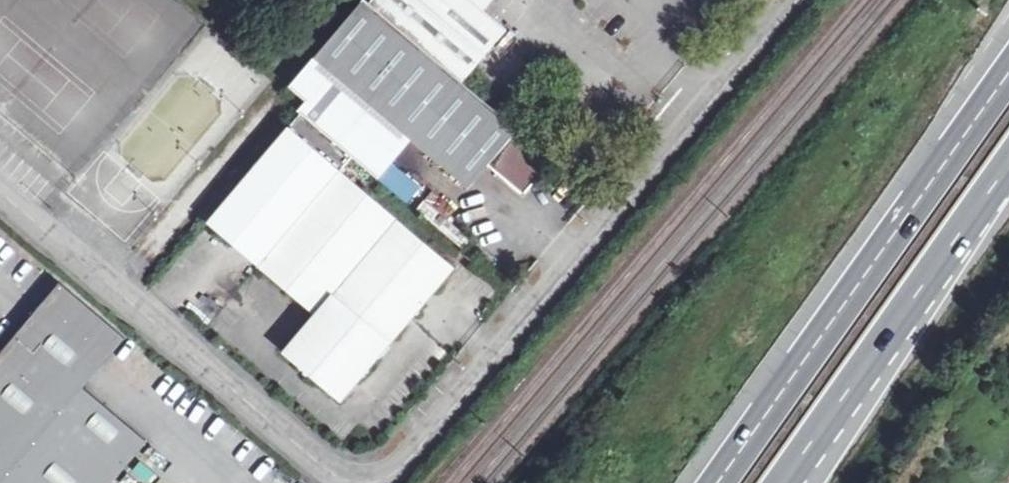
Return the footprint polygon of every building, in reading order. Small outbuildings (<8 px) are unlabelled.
[(377,178),(412,138),(469,187),(488,163),(522,194),(552,159),(506,119),(461,81),(369,2),(367,0),(360,0),(289,85),(305,99),(296,108),(299,111),(352,157),(377,178)] [(461,81),(504,28),(482,10),(470,0),(371,0),(369,2),(461,81)] [(482,10),(490,0),(470,0),(482,10)] [(352,157),(299,111),(207,221),(314,312),(282,351),(341,401),(454,266),(341,171),(352,157)] [(148,440),(83,386),(125,337),(60,281),(0,353),(0,482),(111,482),(148,440)]
